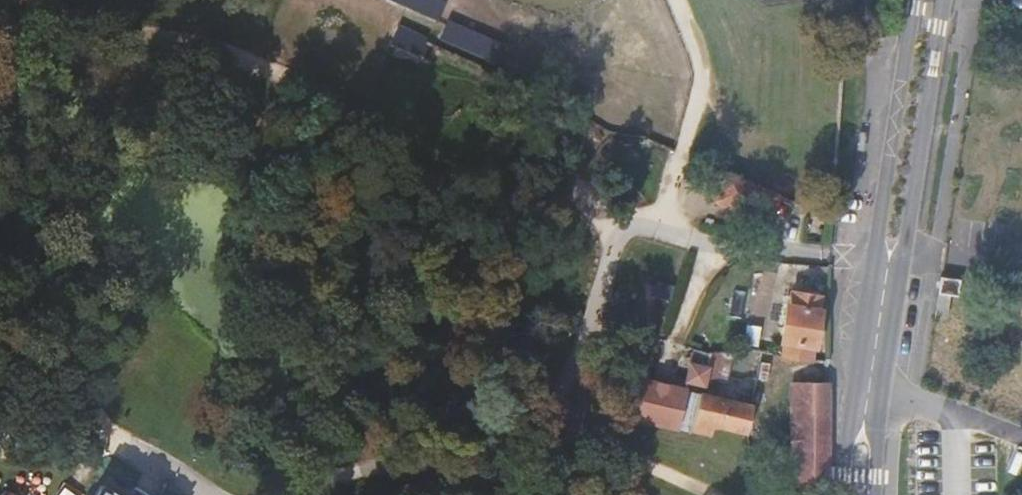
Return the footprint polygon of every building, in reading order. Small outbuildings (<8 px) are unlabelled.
[(443,0),(424,0),(419,11),(437,22),(444,0),(443,0)] [(421,33),(428,17),(407,8),(400,24),(421,33)] [(497,59),(504,41),(450,20),(443,38),(497,59)] [(765,222),(777,196),(725,173),(714,201),(765,222)] [(961,280),(942,277),(940,292),(959,295),(961,280)] [(820,297),(793,292),(781,355),(809,360),(820,297)] [(948,311),(950,294),(940,292),(937,310),(948,311)] [(741,466),(747,468),(753,472),(755,459),(741,455),(751,406),(711,397),(721,353),(711,355),(694,350),(685,391),(625,378),(615,414),(677,429),(679,428),(691,430),(692,432),(708,435),(704,457),(741,466)] [(829,494),(828,384),(794,384),(794,494),(819,494),(829,494)]
